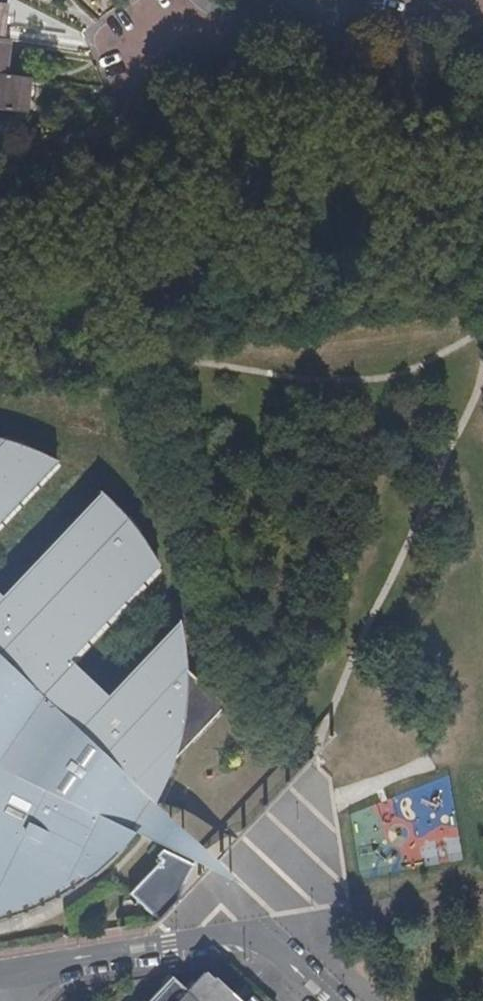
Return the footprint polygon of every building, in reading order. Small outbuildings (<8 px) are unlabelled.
[(9,43),(12,7),(0,6),(0,43),(9,43)] [(12,80),(16,44),(9,43),(0,43),(0,79),(12,80)] [(33,117),(37,82),(12,80),(0,79),(0,114),(33,117)] [(2,519),(45,473),(60,456),(43,446),(30,440),(15,435),(0,431),(0,521),(2,519)] [(72,860),(89,878),(104,868),(118,857),(129,848),(135,830),(119,817),(136,789),(154,802),(160,797),(169,785),(172,776),(175,768),(178,757),(179,745),(178,733),(216,693),(192,667),(182,612),(131,666),(111,687),(73,652),(114,608),(157,561),(154,550),(145,532),(138,520),(126,506),(118,496),(106,487),(103,484),(55,540),(10,593),(0,584),(0,896),(72,860)] [(178,757),(230,706),(216,693),(178,733),(179,745),(178,757)] [(181,888),(191,869),(198,859),(177,851),(167,847),(158,853),(165,860),(139,907),(157,923),(178,901),(181,888)] [(63,895),(89,878),(72,860),(0,896),(0,922),(11,919),(33,910),(63,895)] [(217,975),(213,978),(207,972),(190,989),(176,977),(176,976),(151,1000),(245,1000),(217,975)]
